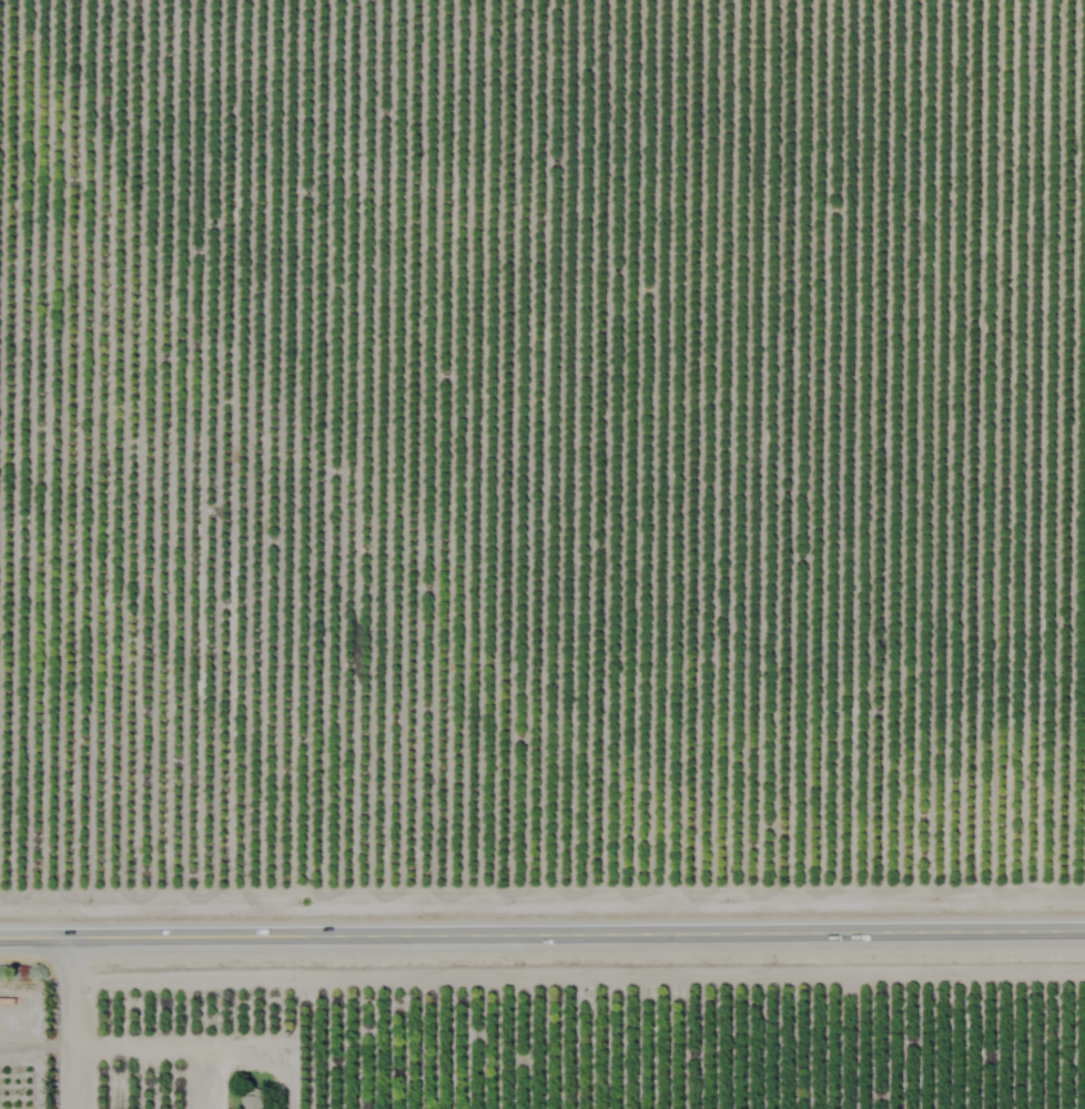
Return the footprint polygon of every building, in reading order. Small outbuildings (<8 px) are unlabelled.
[(262,1089),(237,1088),(236,1108),(261,1108),(262,1089)]
